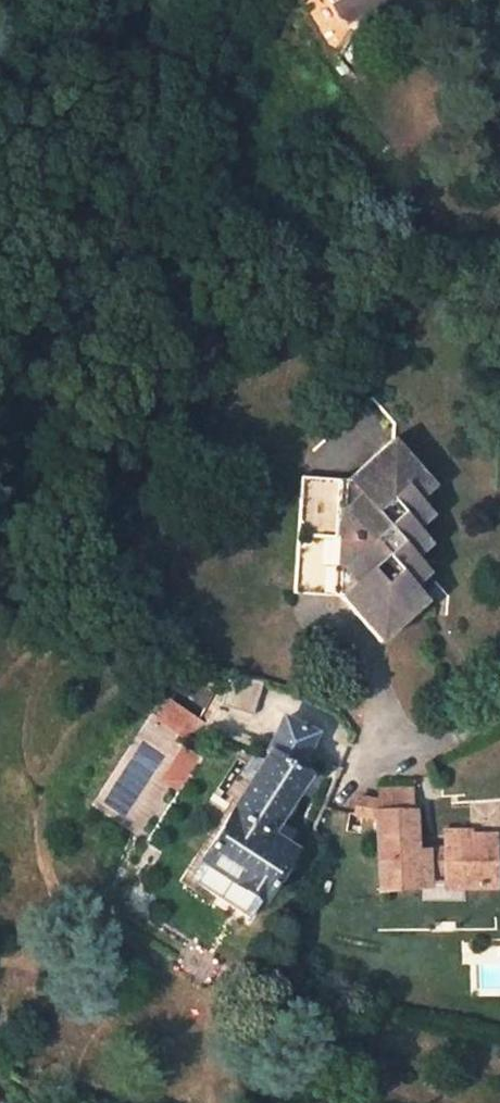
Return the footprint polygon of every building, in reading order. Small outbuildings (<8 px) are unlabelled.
[(388,0),(330,0),(339,16),(352,21),(366,14),(380,20),(388,0)] [(435,484),(393,439),(345,480),(340,596),(367,628),(393,631),(428,600),(415,586),(408,577),(422,564),(416,557),(431,543),(417,528),(433,514),(420,498),(435,484)] [(295,593),(340,596),(345,480),(300,477),(295,593)] [(430,573),(422,564),(408,577),(415,586),(430,573)] [(380,644),(393,631),(367,628),(380,644)] [(168,703),(158,718),(194,741),(204,726),(168,703)] [(250,919),(295,849),(271,833),(307,776),(299,769),(315,733),(283,718),(269,749),(187,879),(250,919)] [(379,858),(379,893),(428,890),(428,873),(449,872),(461,872),(461,887),(497,886),(495,834),(471,836),(471,831),(446,832),(446,852),(416,853),(415,812),(411,812),(410,793),(375,794),(376,800),(358,797),(355,813),(376,817),(379,858)] [(449,888),(461,887),(461,872),(449,872),(449,888)]
